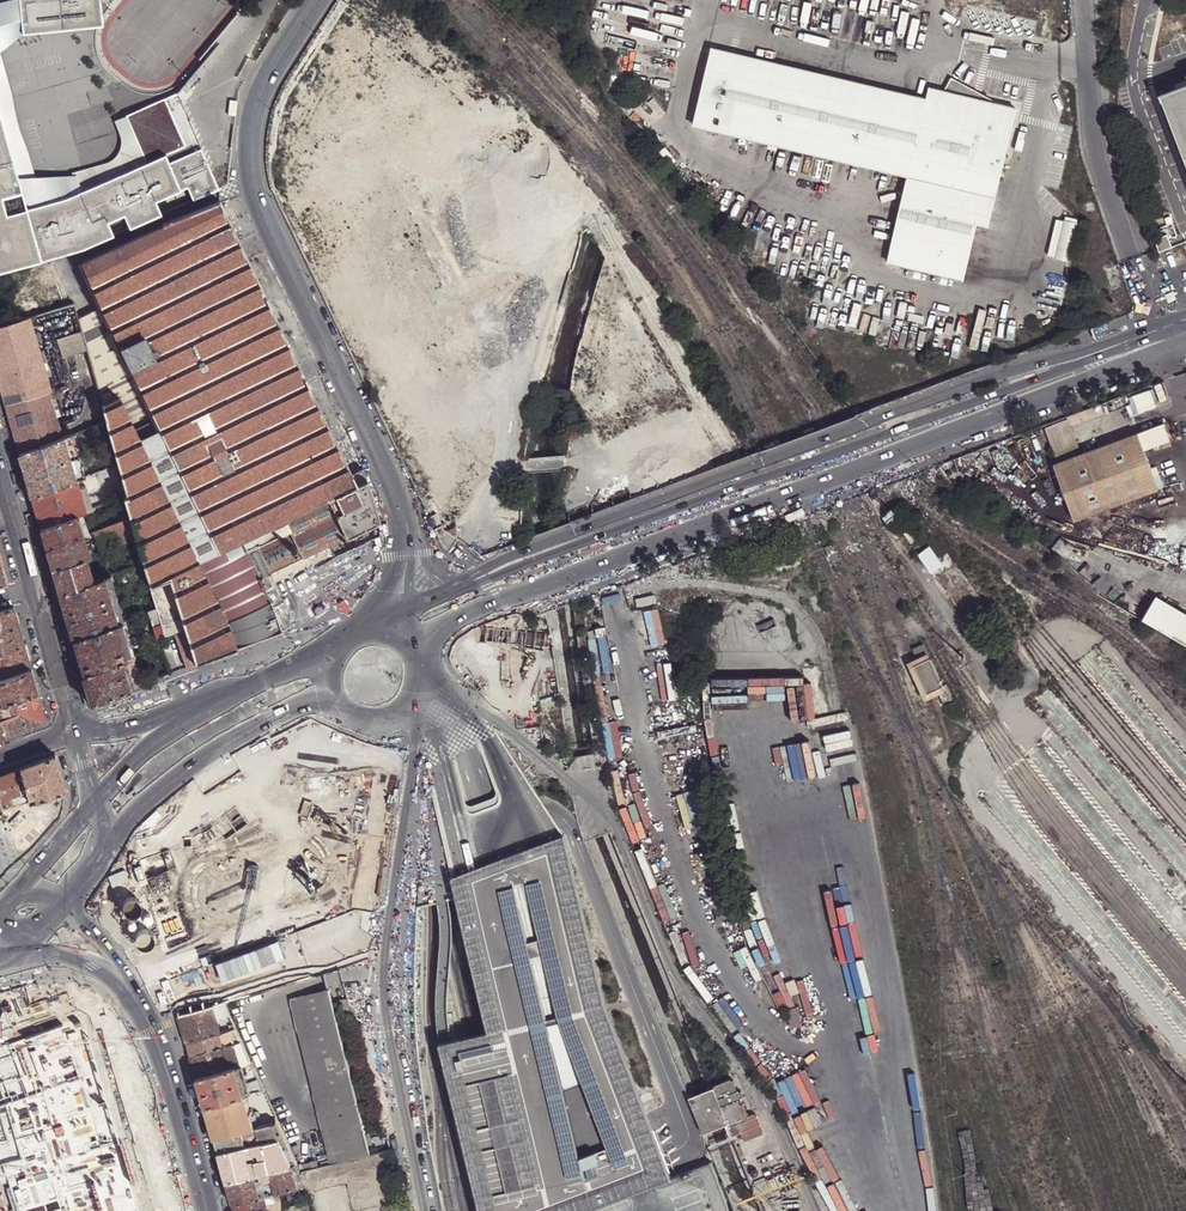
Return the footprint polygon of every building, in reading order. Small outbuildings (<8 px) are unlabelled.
[(19,0),(7,0),(0,2),(0,45),(5,40),(22,32),(19,0)] [(22,32),(102,25),(99,0),(19,0),(22,32)] [(972,93),(974,89),(950,77),(943,91),(929,88),(927,100),(710,49),(693,124),(908,175),(888,261),(964,279),(977,223),(988,226),(1016,109),(1004,106),(980,93),(978,96),(972,93)] [(21,192),(26,209),(65,198),(146,163),(127,115),(117,120),(121,135),(121,148),(117,160),(71,180),(48,182),(35,177),(27,166),(0,70),(0,118),(21,192)] [(1159,87),(1185,160),(1185,77),(1159,87)] [(127,115),(146,163),(165,155),(164,154),(184,146),(164,100),(127,115)] [(38,259),(26,209),(6,215),(1,197),(21,192),(0,118),(0,270),(38,259)] [(65,198),(26,209),(38,259),(82,248),(113,235),(107,221),(123,214),(129,228),(160,213),(154,199),(188,187),(192,200),(217,189),(201,150),(169,163),(165,155),(146,163),(65,198)] [(352,476),(351,475),(220,201),(202,208),(168,222),(168,223),(83,261),(98,298),(102,306),(157,420),(219,551),(241,540),(284,520),(328,498),(324,490),(352,476)] [(1058,217),(1048,255),(1070,261),(1081,223),(1058,217)] [(98,298),(75,308),(78,318),(92,310),(101,306),(102,306),(98,298)] [(69,314),(75,313),(73,305),(34,312),(38,330),(70,323),(69,314)] [(101,306),(92,310),(147,425),(157,420),(102,306),(101,306)] [(27,398),(48,392),(50,391),(46,376),(39,351),(36,341),(34,334),(29,318),(7,325),(0,327),(0,388),(3,397),(25,391),(27,398)] [(81,318),(78,319),(84,339),(90,336),(81,318)] [(90,336),(84,339),(90,361),(99,356),(90,336)] [(39,351),(46,376),(51,375),(44,350),(39,351)] [(99,356),(90,361),(103,405),(119,397),(99,356)] [(1124,394),(1128,403),(1132,414),(1156,405),(1155,402),(1167,397),(1161,381),(1124,394)] [(50,391),(48,392),(56,416),(61,414),(53,390),(50,391)] [(3,397),(5,406),(27,398),(25,391),(3,397)] [(27,398),(5,406),(12,430),(19,454),(63,438),(56,416),(48,392),(27,398)] [(1124,394),(1102,403),(1106,412),(1128,403),(1124,394)] [(119,397),(103,405),(106,421),(119,464),(128,496),(125,497),(130,518),(136,538),(140,553),(143,562),(148,577),(150,585),(170,579),(182,619),(185,630),(196,664),(208,659),(237,648),(228,623),(216,599),(198,561),(135,430),(125,408),(119,397)] [(1080,411),(1083,420),(1106,412),(1102,403),(1080,411)] [(132,405),(125,408),(135,430),(142,427),(132,405)] [(1075,521),(1158,488),(1137,432),(1080,453),(1070,425),(1083,420),(1080,411),(1067,416),(1068,418),(1052,424),(1050,426),(1048,428),(1048,431),(1047,435),(1057,462),(1053,463),(1075,521)] [(157,420),(147,425),(142,427),(135,430),(198,561),(219,551),(157,420)] [(85,477),(73,434),(68,436),(64,437),(76,481),(85,477)] [(63,438),(19,454),(26,478),(32,498),(76,481),(64,437),(63,438)] [(372,498),(362,469),(351,475),(352,476),(324,490),(328,498),(336,515),(372,498)] [(76,481),(32,498),(37,517),(41,529),(76,516),(82,514),(86,512),(79,488),(76,481)] [(86,486),(79,488),(86,512),(87,511),(93,509),(86,486)] [(336,515),(328,498),(284,520),(303,559),(306,558),(306,557),(317,551),(336,542),(347,537),(336,515)] [(379,521),(372,498),(336,515),(347,537),(370,526),(379,521)] [(107,507),(106,504),(93,509),(87,511),(88,514),(107,507)] [(82,514),(76,516),(83,535),(89,533),(87,527),(82,514)] [(76,516),(41,529),(44,540),(46,549),(83,535),(76,516)] [(136,538),(130,518),(113,524),(95,531),(94,532),(100,552),(105,551),(119,545),(136,538)] [(95,531),(113,524),(111,520),(93,527),(95,531)] [(284,520),(241,540),(260,577),(261,579),(303,559),(284,520)] [(445,531),(442,525),(434,528),(438,537),(446,533),(445,531)] [(915,537),(907,527),(901,531),(909,541),(915,537)] [(83,535),(46,549),(50,560),(52,570),(85,558),(90,556),(91,556),(83,535)] [(219,551),(237,588),(260,577),(241,540),(219,551)] [(929,570),(930,569),(938,563),(933,557),(925,546),(916,553),(929,570)] [(930,569),(934,576),(952,562),(945,550),(933,557),(938,563),(930,569)] [(198,561),(216,599),(237,588),(219,551),(198,561)] [(85,558),(52,570),(56,584),(59,594),(93,581),(91,574),(85,558)] [(751,575),(751,567),(733,566),(733,575),(751,575)] [(760,576),(760,574),(758,566),(751,567),(751,575),(760,576)] [(101,570),(91,574),(93,581),(103,577),(105,577),(101,570)] [(112,574),(105,577),(103,577),(116,623),(125,620),(112,574)] [(93,581),(59,594),(67,620),(73,640),(116,623),(103,577),(93,581)] [(282,631),(261,579),(260,577),(237,588),(216,599),(228,623),(237,648),(282,631)] [(170,579),(150,585),(157,608),(161,625),(182,619),(170,579)] [(655,595),(636,599),(638,607),(657,603),(655,595)] [(1154,595),(1140,618),(1185,645),(1185,614),(1154,595)] [(342,599),(338,602),(346,614),(350,611),(342,599)] [(24,644),(19,628),(13,607),(0,611),(0,653),(24,644)] [(185,630),(182,619),(161,625),(165,636),(175,633),(185,630)] [(128,631),(125,620),(116,623),(121,634),(127,631),(128,631)] [(116,623),(73,640),(78,659),(83,675),(119,661),(129,658),(121,634),(116,623)] [(196,664),(185,630),(175,633),(187,667),(196,664)] [(127,631),(121,634),(129,658),(132,656),(135,656),(127,631)] [(921,640),(910,645),(916,659),(910,662),(923,690),(933,685),(939,699),(947,696),(921,640)] [(29,662),(28,657),(24,644),(0,653),(0,671),(29,662)] [(132,656),(129,658),(119,661),(129,690),(142,685),(132,656)] [(119,661),(83,675),(87,690),(91,704),(106,698),(129,690),(119,661)] [(31,668),(29,662),(0,671),(0,674),(2,679),(31,668)] [(37,692),(34,681),(31,668),(2,679),(0,680),(0,699),(2,705),(37,692)] [(149,682),(154,680),(151,672),(146,674),(149,682)] [(710,686),(740,685),(741,709),(761,708),(760,692),(770,691),(770,707),(799,706),(799,702),(807,701),(806,682),(788,683),(789,687),(783,687),(782,673),(710,677),(710,686)] [(37,692),(2,705),(0,706),(0,720),(6,736),(40,723),(42,721),(44,717),(43,714),(42,708),(37,692)] [(449,874),(485,1029),(480,1030),(470,1033),(445,1039),(439,1042),(480,1210),(574,1210),(646,1184),(668,1175),(664,1165),(657,1147),(635,1089),(605,1009),(603,1003),(592,960),(561,833),(555,835),(544,839),(484,861),(470,866),(459,870),(449,874)] [(339,1163),(369,1155),(364,1133),(332,1001),(329,989),(299,997),(319,1080),(311,1082),(315,1100),(324,1098),(339,1163)] [(319,1080),(299,997),(291,999),(311,1082),(319,1080)] [(351,1016),(347,998),(340,1000),(344,1017),(351,1016)] [(217,1019),(229,1015),(224,1002),(212,1005),(217,1019)] [(179,1015),(183,1029),(217,1019),(212,1005),(179,1015)] [(0,1047),(0,1167),(1,1167),(15,1210),(139,1210),(82,1015),(0,1047)] [(183,1029),(187,1042),(222,1033),(217,1019),(183,1029)] [(189,1050),(190,1056),(241,1041),(235,1028),(222,1033),(187,1042),(189,1050)] [(191,1059),(197,1078),(250,1062),(241,1041),(190,1056),(191,1059)] [(201,1094),(205,1107),(244,1095),(262,1089),(250,1062),(197,1078),(201,1094)] [(740,1097),(741,1095),(736,1089),(729,1077),(714,1082),(712,1087),(727,1122),(730,1124),(738,1120),(746,1117),(746,1114),(742,1103),(738,1102),(736,1098),(740,1097)] [(727,1122),(712,1087),(700,1092),(688,1097),(702,1133),(715,1127),(727,1122)] [(207,1115),(214,1138),(255,1127),(244,1095),(205,1107),(207,1115)] [(332,1165),(339,1163),(324,1098),(315,1100),(332,1165)] [(752,1112),(746,1114),(746,1117),(738,1120),(730,1124),(727,1122),(731,1134),(739,1131),(742,1140),(763,1132),(755,1113),(752,1112)] [(217,1148),(218,1153),(278,1140),(284,1138),(277,1122),(255,1127),(214,1138),(217,1148)] [(223,1171),(226,1183),(290,1168),(278,1140),(218,1153),(223,1171)] [(308,1161),(310,1170),(318,1168),(316,1159),(308,1161)] [(711,1159),(668,1175),(646,1184),(574,1210),(730,1210),(711,1159)] [(290,1168),(296,1190),(306,1187),(300,1173),(296,1166),(290,1168)] [(230,1195),(232,1204),(278,1194),(296,1190),(290,1168),(226,1183),(230,1195)] [(275,1210),(282,1209),(278,1194),(232,1204),(234,1210),(272,1210),(275,1210)] [(298,1205),(305,1203),(312,1202),(310,1196),(297,1199),(298,1205)]
